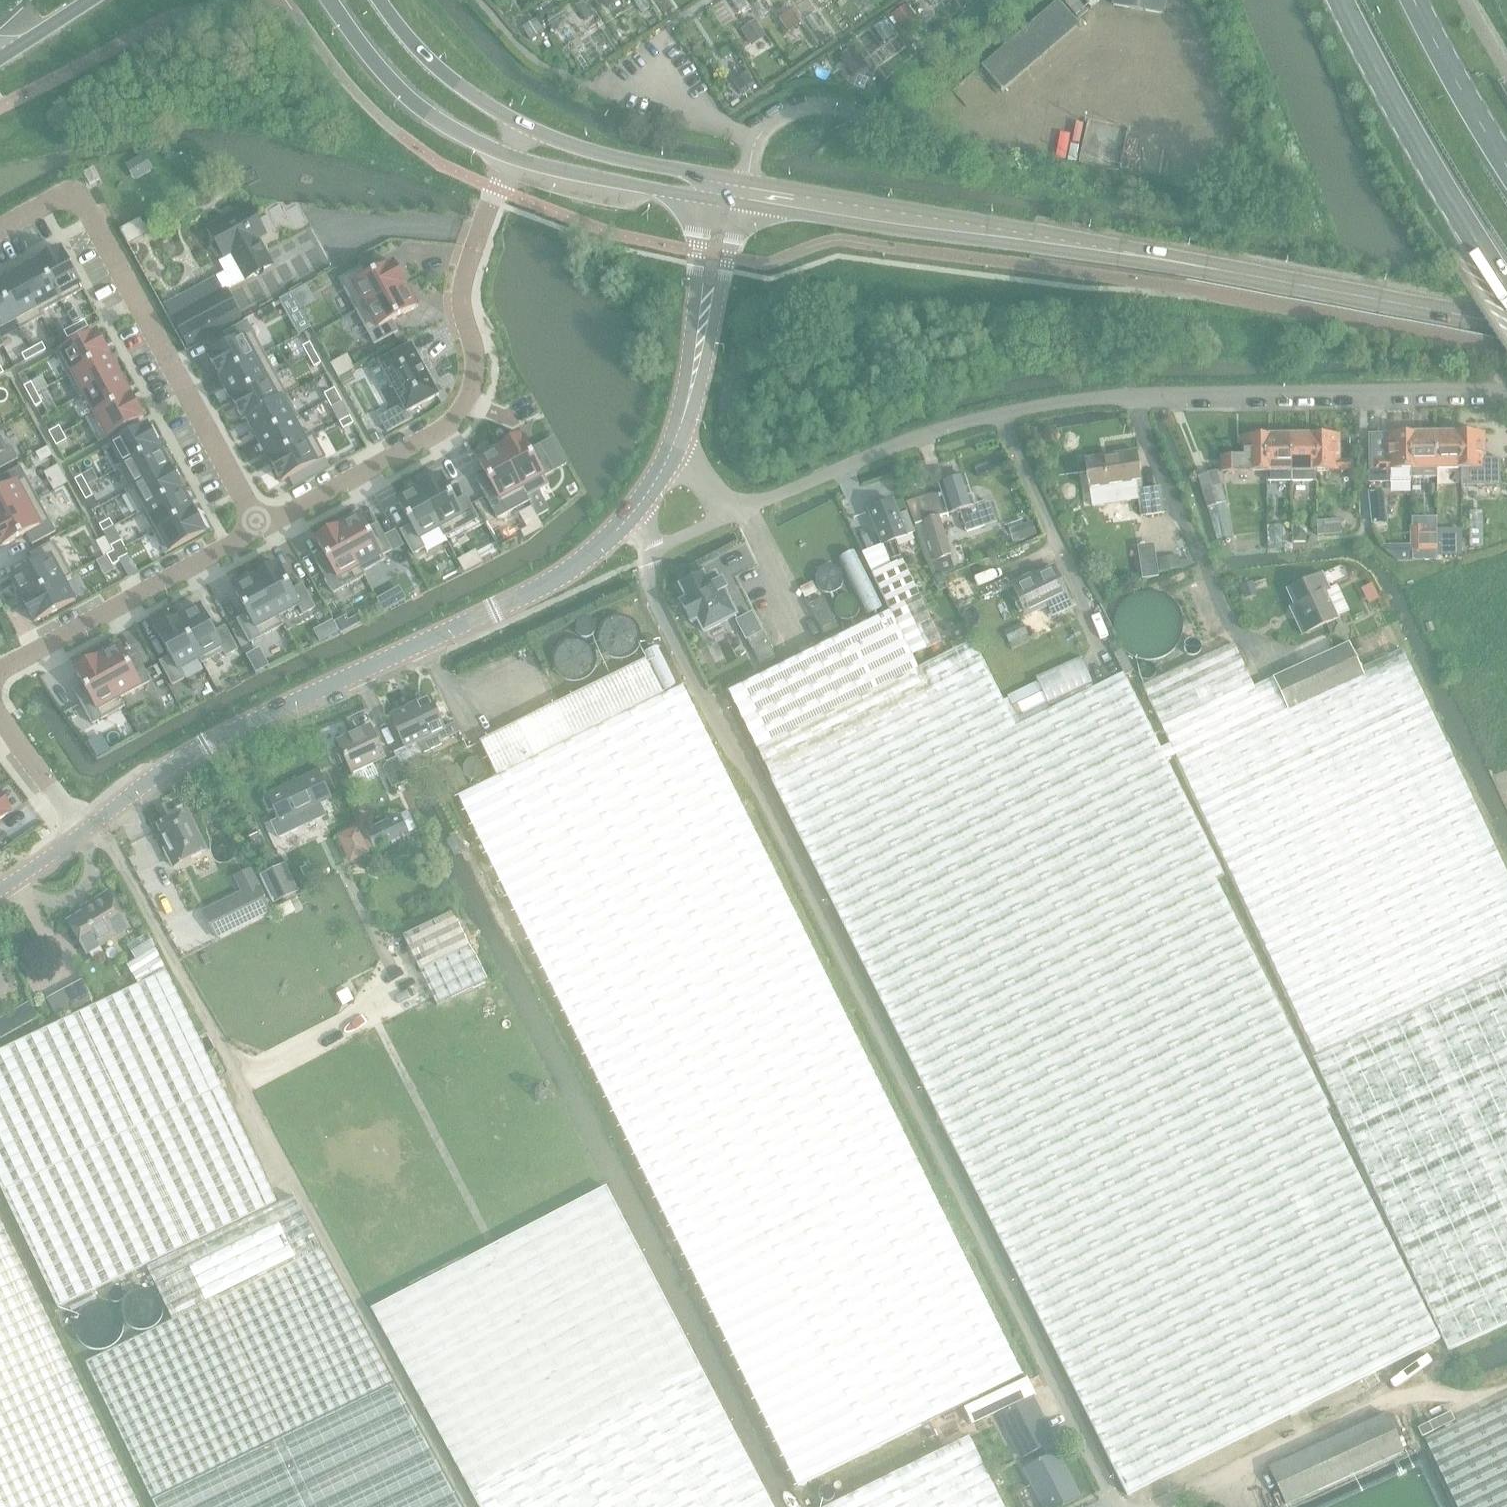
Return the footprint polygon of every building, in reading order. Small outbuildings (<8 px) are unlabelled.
[(634,0),(642,13),(650,8),(645,0),(635,0),(634,0)] [(732,0),(739,11),(747,6),(743,0),(732,0)] [(754,4),(762,17),(770,11),(763,0),(760,0),(754,4)] [(1163,11),(1165,0),(1115,0),(1114,6),(1162,15),(1163,11)] [(582,1),(576,5),(586,20),(592,17),(582,1)] [(907,4),(892,14),(906,33),(921,22),(907,4)] [(788,5),(777,11),(780,16),(779,17),(788,31),(801,23),(792,9),(791,10),(788,5)] [(815,13),(806,18),(815,31),(823,25),(815,13)] [(536,18),(522,27),(529,38),(543,29),(536,18)] [(755,20),(741,29),(750,44),(765,34),(755,20)] [(884,21),(874,28),(884,42),(893,35),(884,21)] [(851,48),(841,55),(843,58),(841,59),(849,71),(863,61),(855,49),(853,51),(851,48)] [(749,74),(734,82),(740,93),(755,84),(749,74)] [(144,153),(125,164),(134,180),(153,169),(144,153)] [(89,171),(84,174),(90,185),(96,181),(99,180),(93,169),(89,171)] [(270,265),(256,238),(264,234),(248,206),(208,228),(215,242),(212,244),(211,248),(215,255),(219,257),(230,250),(246,278),(270,265)] [(125,228),(133,243),(147,235),(139,220),(125,228)] [(61,249),(40,261),(62,301),(83,290),(61,249)] [(40,261),(18,272),(40,313),(41,313),(62,301),(40,261)] [(362,267),(339,279),(357,312),(406,285),(394,263),(368,277),(362,267)] [(0,282),(0,289),(17,320),(16,321),(20,329),(21,329),(43,317),(41,313),(40,313),(18,272),(0,282)] [(242,319),(218,275),(162,306),(186,350),(242,319)] [(406,285),(357,312),(374,344),(398,332),(392,321),(418,307),(406,285)] [(16,321),(17,320),(0,289),(0,329),(16,321)] [(292,292),(280,299),(299,334),(311,328),(301,310),(292,292)] [(84,320),(74,326),(78,333),(88,327),(84,320)] [(217,351),(208,356),(219,377),(264,353),(247,321),(224,334),(229,344),(217,351)] [(74,326),(64,332),(68,339),(78,333),(74,326)] [(97,332),(56,354),(68,376),(108,354),(97,332)] [(42,343),(32,349),(36,356),(46,350),(42,343)] [(30,345),(23,349),(29,360),(36,356),(32,349),(30,345)] [(311,346),(301,352),(305,359),(315,353),(311,346)] [(381,365),(371,371),(381,389),(391,383),(403,405),(380,418),(387,432),(412,419),(408,412),(436,397),(437,397),(438,396),(437,394),(437,395),(428,378),(428,377),(422,365),(421,365),(412,349),(412,348),(411,346),(409,347),(410,348),(382,363),(382,362),(380,363),(381,365)] [(264,353),(219,377),(231,399),(276,374),(264,353)] [(315,353),(305,359),(309,366),(319,360),(315,353)] [(108,354),(68,376),(80,398),(84,396),(84,395),(120,375),(108,354)] [(276,374),(231,399),(243,421),(247,419),(246,418),(287,396),(287,397),(288,397),(276,374)] [(120,375),(84,395),(84,396),(95,415),(96,416),(132,397),(120,375)] [(31,383),(24,387),(30,397),(37,393),(31,383)] [(335,388),(324,394),(328,401),(338,395),(335,388)] [(37,393),(30,397),(35,407),(42,403),(37,393)] [(338,395),(328,401),(332,408),(342,402),(338,395)] [(287,396),(246,418),(247,419),(258,440),(294,420),(299,418),(287,397),(287,396)] [(95,415),(86,420),(99,443),(144,418),(132,397),(96,416),(95,415)] [(350,416),(339,422),(343,429),(354,423),(350,416)] [(294,420),(258,440),(269,461),(306,441),(305,440),(294,420)] [(147,425),(103,449),(115,472),(119,470),(119,469),(159,447),(147,425)] [(59,426),(49,432),(53,439),(63,433),(59,426)] [(1387,434),(1370,434),(1370,482),(1410,482),(1410,478),(1412,478),(1412,447),(1414,447),(1414,434),(1410,434),(1408,431),(1402,431),(1400,434),(1387,434)] [(1460,434),(1458,433),(1458,447),(1461,447),(1461,470),(1461,486),(1500,486),(1500,459),(1484,459),(1483,433),(1472,433),(1469,431),(1462,431),(1460,434)] [(380,432),(371,437),(374,443),(383,438),(380,432)] [(63,433),(53,439),(56,446),(67,440),(63,433)] [(1221,473),(1265,472),(1265,449),(1268,449),(1268,436),(1266,436),(1263,433),(1255,433),(1254,436),(1242,436),(1242,456),(1221,456),(1221,473)] [(1316,435),(1312,435),(1312,449),(1315,449),(1316,471),(1352,471),(1352,461),(1338,461),(1338,435),(1327,435),(1324,433),(1317,433),(1316,435)] [(1458,433),(1437,434),(1437,470),(1461,470),(1461,447),(1458,447),(1458,433)] [(1414,447),(1412,447),(1412,478),(1437,478),(1437,470),(1437,434),(1414,434),(1414,447)] [(306,441),(269,461),(281,482),(287,479),(288,479),(326,458),(313,435),(305,440),(306,441)] [(1315,471),(1316,471),(1315,449),(1312,449),(1312,435),(1290,436),(1290,472),(1291,472),(1291,480),(1315,480),(1315,471)] [(18,459),(12,447),(7,450),(0,436),(0,469),(18,459)] [(522,436),(500,448),(524,493),(527,497),(539,490),(548,485),(544,477),(553,472),(547,459),(542,462),(535,448),(530,451),(522,436)] [(1265,449),(1265,472),(1265,481),(1290,480),(1290,472),(1290,436),(1268,436),(1268,449),(1265,449)] [(159,447),(119,469),(119,470),(130,489),(130,490),(171,468),(159,447)] [(500,448),(478,460),(493,488),(484,493),(493,510),(498,519),(529,502),(527,497),(524,493),(500,448)] [(1137,451),(1085,459),(1090,490),(1092,507),(1138,500),(1138,496),(1137,491),(1143,490),(1137,451)] [(326,458),(288,479),(293,487),(330,466),(326,458)] [(0,492),(0,520),(38,500),(20,467),(0,478),(0,485),(3,490),(0,492)] [(130,489),(126,492),(138,514),(142,512),(142,511),(146,509),(182,489),(171,468),(130,490),(130,489)] [(1230,536),(1224,500),(1215,470),(1197,475),(1216,540),(1230,536)] [(82,476),(75,480),(80,490),(87,486),(82,476)] [(441,476),(419,488),(441,528),(440,529),(445,537),(478,519),(466,496),(455,501),(441,476)] [(943,485),(939,486),(948,514),(959,511),(965,531),(996,522),(990,503),(984,500),(976,503),(974,497),(970,494),(965,477),(954,481),(951,478),(944,481),(943,485)] [(87,486),(80,490),(86,500),(93,496),(87,486)] [(1143,490),(1137,491),(1138,496),(1138,500),(1141,517),(1165,513),(1161,487),(1143,490)] [(419,488),(397,500),(411,525),(401,531),(413,554),(425,548),(420,539),(440,529),(441,528),(419,488)] [(182,489),(146,509),(158,530),(194,510),(182,489)] [(1384,491),(1368,492),(1372,524),(1388,524),(1384,491)] [(93,496),(86,500),(92,512),(99,508),(93,496)] [(0,520),(0,546),(1,548),(27,534),(32,545),(55,532),(38,500),(0,520)] [(910,559),(904,563),(895,540),(906,536),(905,535),(913,531),(906,511),(897,514),(892,502),(868,511),(882,545),(891,568),(874,576),(913,656),(949,638),(910,559)] [(194,510),(158,530),(170,552),(206,532),(194,510)] [(1482,511),(1469,512),(1470,547),(1483,546),(1482,511)] [(360,515),(338,527),(362,572),(363,571),(384,560),(382,556),(392,550),(385,538),(381,541),(373,527),(368,530),(360,515)] [(938,516),(922,520),(935,559),(930,561),(935,576),(954,569),(938,516)] [(1337,519),(1313,523),(1316,537),(1340,533),(1337,519)] [(110,520),(99,525),(103,532),(114,527),(110,520)] [(1024,525),(1016,527),(1021,540),(1037,535),(1032,522),(1024,525)] [(1277,543),(1277,523),(1264,524),(1265,543),(1277,543)] [(1410,551),(1424,551),(1424,523),(1410,523),(1410,545),(1410,551)] [(338,527),(316,539),(324,553),(319,556),(327,570),(322,573),(333,593),(365,576),(363,571),(362,572),(338,527)] [(1301,529),(1293,529),(1293,542),(1307,542),(1306,534),(1301,529)] [(1450,529),(1437,529),(1437,556),(1462,556),(1462,529),(1450,529)] [(395,530),(384,536),(385,538),(392,550),(393,552),(404,546),(395,530)] [(99,541),(96,542),(104,557),(107,555),(113,566),(120,562),(119,560),(115,553),(111,546),(112,546),(107,537),(106,537),(99,541)] [(112,546),(111,546),(115,553),(125,548),(121,541),(112,546)] [(37,565),(11,579),(23,601),(63,579),(64,580),(72,575),(72,574),(54,542),(31,554),(37,565)] [(1154,544),(1138,547),(1143,579),(1159,577),(1158,570),(1156,557),(1154,544)] [(1410,545),(1380,545),(1398,561),(1410,561),(1410,551),(1410,545)] [(125,548),(115,553),(119,560),(129,555),(125,548)] [(1158,570),(1179,567),(1177,554),(1156,557),(1158,570)] [(278,565),(256,577),(278,617),(299,606),(303,614),(315,608),(302,585),(292,590),(278,565)] [(1052,616),(1072,607),(1053,568),(1036,576),(1034,574),(1011,585),(1026,616),(1047,606),(1052,616)] [(1350,570),(1348,574),(1350,579),(1355,579),(1358,575),(1356,570),(1350,570)] [(1322,574),(1287,590),(1300,616),(1295,618),(1303,634),(1338,618),(1337,617),(1350,611),(1338,585),(1329,589),(1322,574)] [(703,575),(680,587),(687,600),(681,603),(692,623),(698,620),(704,632),(722,624),(729,620),(736,616),(724,593),(727,591),(722,581),(719,583),(715,575),(705,580),(703,575)] [(256,577),(234,588),(248,614),(237,620),(250,643),(283,625),(278,617),(256,577)] [(63,579),(23,601),(35,623),(75,601),(64,580),(63,579)] [(810,580),(798,586),(803,595),(815,589),(810,580)] [(1239,586),(1244,598),(1255,593),(1250,581),(1239,586)] [(840,632),(824,601),(810,609),(826,640),(840,632)] [(640,627),(640,626),(640,621),(639,617),(637,613),(634,610),(631,607),(627,605),(619,603),(614,604),(609,605),(602,610),(598,616),(596,624),(597,632),(599,637),(601,640),(605,644),(608,646),(616,648),(625,647),(630,644),(633,642),(636,639),(638,635),(639,631),(640,627)] [(200,607),(178,619),(200,659),(200,660),(202,664),(223,652),(226,656),(238,650),(225,627),(214,632),(200,607)] [(728,692),(756,750),(918,670),(889,611),(728,692)] [(752,613),(737,621),(746,639),(761,631),(752,613)] [(178,619),(156,631),(170,656),(160,662),(174,684),(184,679),(179,670),(200,660),(200,659),(178,619)] [(1027,633),(1022,622),(1003,631),(1008,642),(1027,633)] [(1432,622),(1425,624),(1428,632),(1435,630),(1432,622)] [(584,653),(583,645),(578,638),(572,634),(564,632),(557,633),(554,634),(550,637),(545,644),(544,647),(543,652),(544,659),(548,666),(552,670),(556,672),(563,673),(568,673),(572,672),(578,667),(581,664),(583,660),(584,653)] [(974,642),(918,670),(756,750),(1127,1496),(1440,1341),(1326,1111),(1330,1110),(1216,880),(1224,876),(1124,676),(1017,729),(974,642)] [(1360,669),(1364,677),(1287,713),(1271,679),(1253,688),(1233,643),(1142,687),(1449,1351),(1506,1324),(1506,874),(1401,650),(1360,669)] [(1348,643),(1271,679),(1287,713),(1364,677),(1360,669),(1348,643)] [(119,646),(98,658),(120,699),(120,698),(151,682),(144,669),(140,672),(132,658),(127,661),(119,646)] [(1122,648),(1113,653),(1124,675),(1133,670),(1122,648)] [(1080,657),(1036,676),(1049,705),(1093,686),(1080,657)] [(98,658),(76,670),(83,684),(78,687),(86,701),(81,704),(93,724),(125,707),(120,698),(120,699),(98,658)] [(480,742),(497,776),(662,695),(645,660),(480,742)] [(185,678),(184,679),(174,684),(169,687),(180,708),(196,699),(185,678)] [(1038,684),(1008,698),(1016,716),(1046,702),(1038,684)] [(667,1223),(751,1394),(756,1405),(798,1486),(1022,1377),(682,685),(662,695),(497,776),(458,796),(573,1031),(667,1223)] [(429,698),(390,716),(405,748),(418,741),(424,752),(441,744),(440,741),(436,732),(444,729),(443,728),(429,698)] [(370,726),(337,742),(351,773),(353,772),(358,783),(377,774),(373,763),(384,758),(370,726)] [(392,787),(407,781),(396,757),(386,761),(382,768),(392,787)] [(268,798),(264,799),(269,812),(273,810),(278,820),(271,823),(278,838),(327,816),(321,803),(330,799),(317,772),(267,795),(267,796),(268,798)] [(8,814),(0,801),(0,819),(8,814)] [(365,831),(361,833),(370,852),(374,850),(408,833),(416,829),(407,811),(365,831)] [(204,853),(186,814),(184,815),(183,813),(170,819),(171,821),(158,827),(168,849),(164,851),(172,867),(204,853)] [(357,825),(337,835),(342,845),(352,840),(360,858),(370,853),(370,852),(361,833),(357,825)] [(259,838),(255,830),(248,833),(251,842),(259,838)] [(274,903),(298,892),(285,863),(260,875),(274,903)] [(257,884),(202,911),(217,940),(271,913),(257,884)] [(128,927),(108,894),(89,905),(91,908),(68,924),(85,953),(128,927)] [(453,913),(404,937),(420,971),(431,994),(437,1005),(485,982),(480,970),(469,948),(453,913)] [(134,957),(125,961),(137,986),(166,972),(154,947),(147,933),(127,945),(134,957)] [(0,1051),(0,1187),(57,1307),(146,1264),(275,1203),(273,1197),(184,1011),(166,972),(137,986),(132,988),(131,989),(127,990),(125,992),(113,997),(84,1011),(77,1015),(0,1051)] [(83,980),(69,987),(80,1007),(93,1000),(83,980)] [(38,1017),(29,1001),(0,1017),(0,1037),(38,1017)] [(275,1203),(146,1264),(173,1320),(320,1249),(288,1189),(273,1197),(275,1203)] [(477,1506),(771,1506),(605,1189),(369,1311),(477,1506)] [(0,1221),(0,1506),(138,1506),(0,1221)] [(85,1362),(154,1506),(459,1506),(321,1249),(320,1249),(173,1320),(85,1362)] [(148,1301),(148,1300),(147,1294),(144,1288),(141,1286),(137,1284),(132,1283),(126,1284),(122,1286),(119,1288),(116,1294),(115,1300),(116,1307),(119,1312),(125,1316),(131,1317),(137,1316),(141,1314),(144,1312),(147,1307),(148,1301)] [(110,1318),(111,1317),(110,1313),(109,1309),(105,1303),(100,1300),(96,1298),(92,1298),(85,1299),(82,1301),(78,1303),(75,1309),(73,1316),(74,1323),(76,1327),(78,1330),(83,1333),(91,1335),(98,1334),(101,1333),(105,1330),(109,1325),(110,1322),(110,1318)] [(1002,1412),(1023,1456),(1051,1442),(1031,1399),(1038,1396),(1029,1379),(968,1408),(976,1424),(1002,1412)] [(1425,1441),(1457,1506),(1506,1506),(1506,1401),(1425,1441)] [(1451,1412),(1429,1422),(1433,1431),(1455,1421),(1451,1412)] [(1268,1470),(1285,1506),(1403,1451),(1386,1415),(1268,1470)] [(1422,1436),(1433,1431),(1429,1422),(1418,1428),(1422,1436)] [(825,1506),(1003,1506),(968,1436),(825,1506)] [(1049,1502),(1051,1506),(1064,1506),(1079,1499),(1056,1453),(1031,1466),(1049,1502)]
